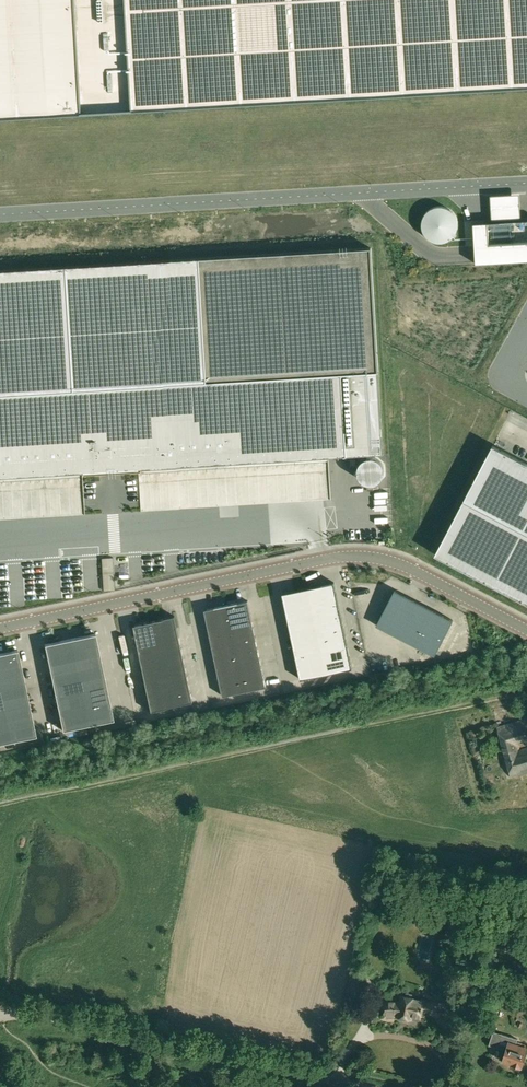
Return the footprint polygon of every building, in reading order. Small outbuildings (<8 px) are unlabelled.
[(526,86),(526,0),(0,0),(0,117),(526,86)] [(0,270),(0,476),(372,454),(360,248),(0,270)] [(492,445),(435,554),(526,603),(526,463),(492,445)] [(317,631),(343,625),(334,583),(308,588),(317,631)] [(317,631),(308,588),(283,593),(292,636),(317,631)] [(394,590),(376,625),(435,655),(453,620),(394,590)] [(227,605),(232,631),(253,627),(248,601),(227,605)] [(227,605),(205,610),(211,635),(232,631),(227,605)] [(174,616),(153,621),(158,642),(179,637),(174,616)] [(153,621),(131,625),(136,647),(158,642),(153,621)] [(352,668),(343,625),(317,631),(326,674),(352,668)] [(253,627),(232,631),(234,642),(255,637),(253,627)] [(232,631),(211,635),(213,646),(234,642),(232,631)] [(326,674),(317,631),(292,636),(301,679),(326,674)] [(95,633),(70,638),(73,656),(99,650),(95,633)] [(179,637),(158,642),(160,653),(181,648),(179,637)] [(255,637),(234,642),(236,652),(257,648),(255,637)] [(70,638),(44,644),(48,661),(73,656),(70,638)] [(158,642),(136,647),(139,657),(160,653),(158,642)] [(234,642),(213,646),(215,656),(236,652),(234,642)] [(181,648),(160,653),(162,663),(183,659),(181,648)] [(257,648),(236,652),(238,663),(259,658),(257,648)] [(0,653),(0,671),(22,667),(18,649),(0,653)] [(99,650),(73,656),(77,673),(103,668),(99,650)] [(236,652),(215,656),(217,667),(238,663),(236,652)] [(160,653),(139,657),(141,668),(162,663),(160,653)] [(73,656),(48,661),(51,678),(77,673),(73,656)] [(259,658),(238,663),(240,671),(261,667),(259,658)] [(183,659),(162,663),(164,672),(185,668),(183,659)] [(162,663),(141,668),(143,677),(164,672),(162,663)] [(238,663),(217,667),(219,676),(240,671),(238,663)] [(0,671),(0,689),(25,684),(22,667),(0,671)] [(261,667),(240,671),(242,680),(263,675),(261,667)] [(103,668),(77,673),(81,690),(106,685),(103,668)] [(185,668),(164,672),(166,681),(187,676),(185,668)] [(240,671),(219,676),(221,684),(242,680),(240,671)] [(164,672),(143,677),(144,685),(166,681),(164,672)] [(77,673),(51,678),(55,696),(81,690),(77,673)] [(263,675),(242,680),(244,690),(265,686),(263,675)] [(187,676),(166,681),(167,689),(189,685),(187,676)] [(242,680),(221,684),(223,695),(244,690),(242,680)] [(166,681),(144,685),(146,694),(167,689),(166,681)] [(0,689),(0,691),(3,707),(29,701),(25,684),(0,689)] [(106,685),(81,690),(84,708),(110,702),(106,685)] [(189,685),(167,689),(169,698),(191,693),(189,685)] [(167,689),(146,694),(148,702),(169,698),(167,689)] [(81,690),(55,696),(58,713),(84,708),(81,690)] [(191,693),(169,698),(171,706),(193,702),(191,693)] [(169,698),(148,702),(150,711),(171,706),(169,698)] [(29,701),(3,707),(7,724),(33,719),(29,701)] [(84,708),(88,725),(114,720),(110,702),(84,708)] [(58,713),(62,730),(88,725),(84,708),(58,713)] [(7,724),(11,741),(36,736),(33,719),(7,724)] [(526,744),(526,726),(525,720),(497,728),(510,777),(526,772),(526,748),(519,750),(518,747),(526,744)] [(11,741),(7,724),(0,726),(0,744),(11,741)] [(420,1017),(421,1009),(425,1010),(426,1011),(428,1011),(430,1012),(431,1013),(433,1014),(436,1016),(438,1017),(443,1010),(440,1007),(436,1005),(433,1003),(431,1002),(429,1002),(425,1000),(412,998),(413,994),(406,993),(406,994),(402,994),(401,1004),(399,1003),(395,1003),(393,1003),(391,1003),(388,1003),(386,1003),(383,1004),(386,1013),(389,1013),(392,1013),(395,1013),(397,1013),(398,1013),(398,1015),(411,1018),(412,1015),(420,1017)] [(503,1049),(500,1058),(512,1062),(511,1067),(520,1070),(526,1048),(521,1046),(522,1043),(516,1041),(515,1044),(499,1039),(496,1047),(503,1049)]
